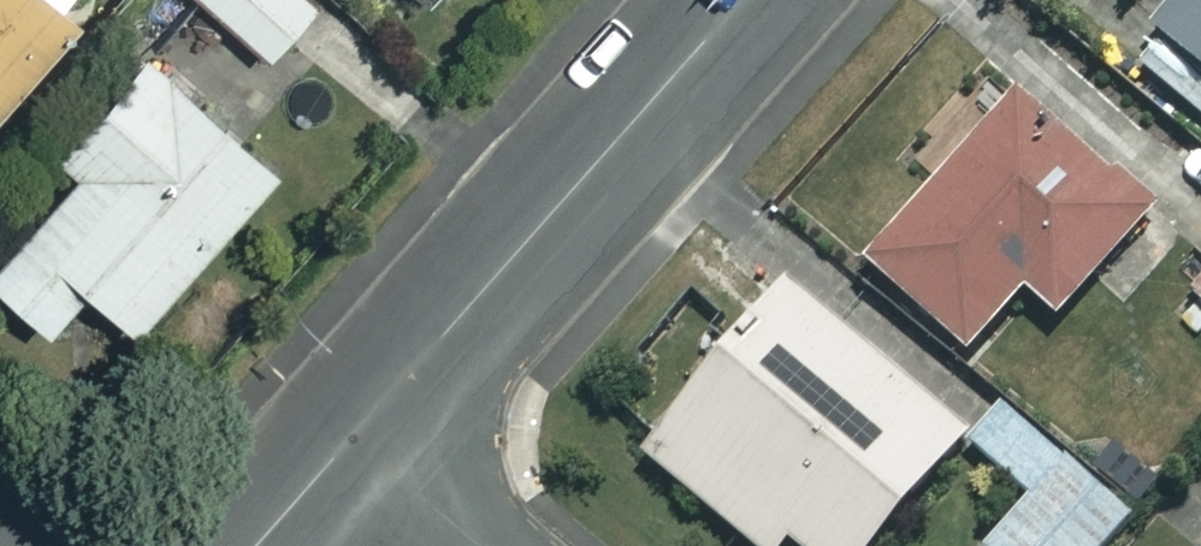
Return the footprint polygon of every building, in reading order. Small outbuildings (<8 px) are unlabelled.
[(55,0),(0,0),(0,83),(64,8),(55,0)] [(257,48),(300,0),(204,0),(257,48)] [(1126,53),(1200,115),(1200,0),(1170,0),(1126,53)] [(130,40),(42,138),(66,159),(0,233),(0,288),(35,320),(74,276),(122,319),(264,159),(130,40)] [(1054,137),(1003,91),(926,176),(933,182),(865,257),(966,348),(1023,285),(1055,315),(1157,201),(1069,121),(1054,137)] [(783,277),(639,447),(756,545),(775,545),(786,534),(801,545),(867,545),(964,431),(783,277)] [(1192,290),(1200,298),(1200,280),(1192,290)] [(1001,405),(970,440),(1032,494),(986,545),(1103,545),(1128,517),(1001,405)]
